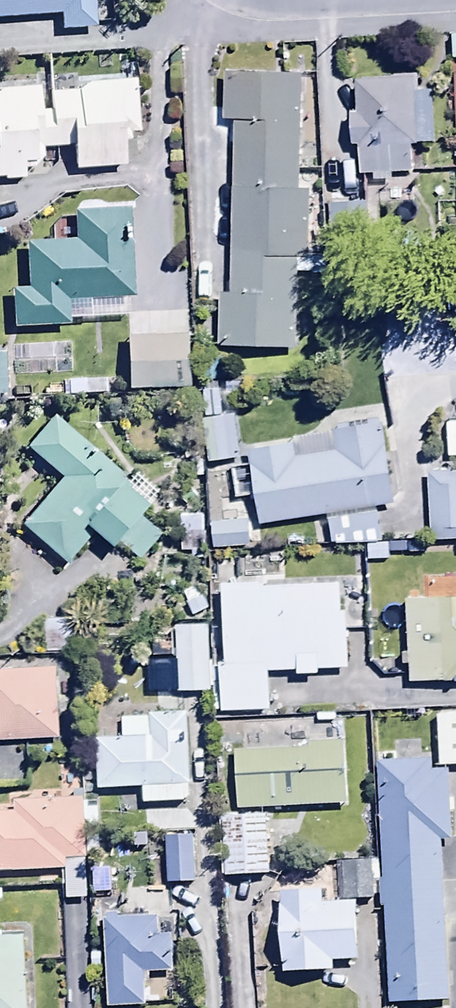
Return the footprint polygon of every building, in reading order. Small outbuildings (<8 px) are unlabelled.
[(62,17),(63,29),(97,27),(95,0),(0,0),(0,21),(62,17)] [(223,119),(235,119),(230,293),(221,293),(219,346),(296,349),(298,270),(327,271),(327,260),(308,259),(310,187),(319,187),(320,175),(301,174),(304,74),(225,71),(223,119)] [(418,77),(357,78),(357,111),(352,111),(352,145),(362,145),(363,174),(374,174),(374,182),(391,182),(391,173),(415,172),(414,146),(435,145),(434,87),(418,87),(418,77)] [(4,177),(4,180),(24,179),(24,169),(33,168),(43,159),(43,147),(73,146),(73,168),(125,167),(125,142),(129,142),(129,133),(139,133),(137,78),(90,79),(77,91),(51,91),(51,111),(42,111),(40,85),(0,89),(0,178),(4,177)] [(366,184),(327,185),(328,228),(367,227),(366,184)] [(132,297),(128,206),(74,208),(76,240),(26,242),(28,288),(12,288),(13,328),(68,326),(68,317),(128,315),(127,297),(132,297)] [(124,319),(127,366),(190,362),(187,316),(124,319)] [(230,381),(199,385),(207,462),(238,459),(230,381)] [(27,447),(61,475),(21,524),(70,564),(100,527),(139,559),(160,533),(143,518),(163,493),(138,472),(132,478),(54,415),(27,447)] [(256,496),(260,524),(328,514),(333,545),(384,544),(379,506),(395,504),(382,421),(378,422),(378,419),(369,421),(369,425),(350,427),(350,423),(337,425),(338,430),(333,430),(336,451),(296,457),(293,443),(247,450),(250,467),(231,470),(236,499),(256,496)] [(427,472),(429,542),(455,541),(455,471),(427,472)] [(204,514),(180,514),(180,546),(204,546),(204,514)] [(250,520),(213,522),(214,546),(251,545),(250,520)] [(344,580),(225,583),(227,658),(222,658),(223,712),(273,711),(272,670),(318,673),(318,668),(349,667),(348,610),(345,610),(344,580)] [(411,665),(412,683),(455,680),(455,597),(407,599),(411,652),(405,652),(406,665),(411,665)] [(209,603),(176,604),(177,668),(209,667),(209,603)] [(73,618),(45,619),(46,651),(75,650),(73,618)] [(174,657),(174,631),(153,631),(154,658),(174,657)] [(174,663),(153,663),(153,686),(174,686),(174,663)] [(0,668),(0,739),(61,736),(60,702),(72,702),(71,672),(57,672),(57,666),(0,668)] [(434,689),(439,747),(455,746),(455,688),(434,689)] [(189,783),(186,712),(150,713),(150,717),(123,718),(123,736),(115,736),(114,730),(103,731),(103,739),(96,739),(98,791),(144,790),(144,801),(186,800),(185,783),(189,783)] [(235,786),(342,784),(341,721),(234,723),(235,786)] [(454,842),(451,768),(431,767),(430,758),(395,760),(394,756),(384,757),(384,762),(378,762),(383,882),(380,882),(381,907),(386,907),(390,1003),(448,1001),(441,843),(454,842)] [(66,870),(67,900),(87,899),(86,858),(97,858),(97,838),(86,838),(86,828),(98,828),(97,800),(83,800),(83,789),(74,789),(75,799),(15,801),(15,812),(0,813),(0,872),(66,870)] [(267,791),(220,792),(222,858),(269,856),(267,791)] [(192,811),(163,812),(165,864),(194,863),(192,811)] [(375,898),(374,881),(379,881),(379,863),(374,863),(374,860),(337,861),(338,899),(375,898)] [(323,888),(282,890),(285,975),(335,973),(335,961),(360,960),(358,902),(323,904),(323,888)] [(108,919),(105,919),(108,1007),(146,1005),(145,972),(174,971),(173,933),(161,934),(160,917),(120,918),(120,913),(108,914),(108,919)] [(25,938),(0,938),(0,1007),(27,1007),(25,938)]
